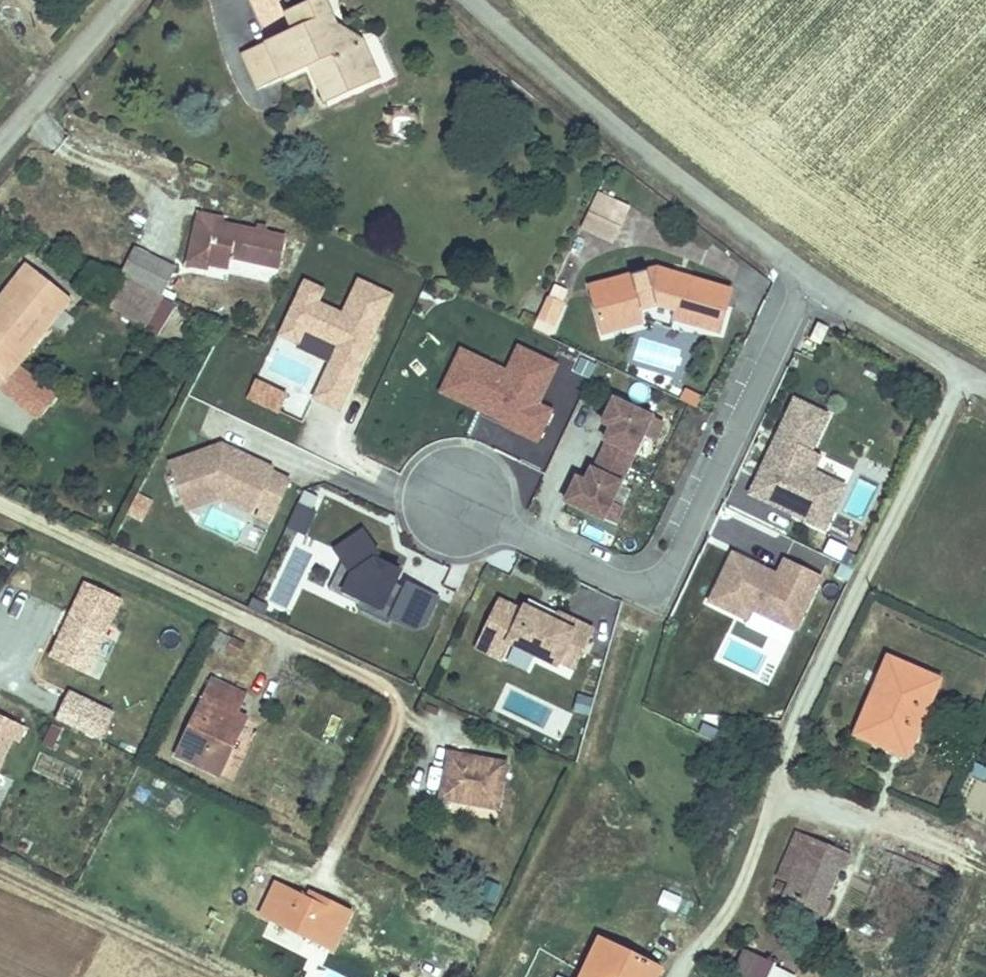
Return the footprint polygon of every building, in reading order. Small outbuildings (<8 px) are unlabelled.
[(303,3),(311,19),(320,16),(313,0),(310,0),(303,3)] [(282,35),(254,48),(273,86),(299,73),(313,100),(336,88),(342,99),(370,85),(354,51),(351,48),(347,54),(323,37),(327,31),(320,16),(311,19),(303,3),(274,17),(282,35)] [(351,48),(327,31),(323,37),(347,54),(351,48)] [(273,86),(254,48),(232,58),(250,96),(273,86)] [(336,88),(313,100),(317,110),(342,99),(336,88)] [(596,191),(578,230),(613,246),(631,207),(596,191)] [(273,266),(279,237),(258,232),(259,227),(251,225),(249,230),(216,223),(217,218),(192,213),(181,263),(200,267),(201,262),(221,266),(223,256),(272,266),(273,266)] [(136,246),(123,274),(165,294),(177,267),(136,246)] [(35,317),(43,325),(67,295),(25,261),(0,293),(0,363),(35,317)] [(94,263),(77,289),(160,335),(179,304),(94,263)] [(661,265),(589,283),(598,329),(642,318),(642,307),(654,296),(678,302),(676,312),(720,322),(732,283),(661,265)] [(307,281),(282,334),(300,342),(305,329),(340,345),(313,397),(341,409),(393,294),(358,281),(344,314),(319,302),(325,289),(307,281)] [(557,304),(543,297),(534,317),(547,324),(557,304)] [(43,325),(35,317),(0,363),(0,381),(43,325)] [(823,351),(827,324),(805,321),(801,348),(823,351)] [(538,404),(556,365),(518,347),(503,377),(480,366),(473,380),(450,370),(440,392),(480,410),(486,410),(495,414),(498,419),(505,422),(503,426),(536,442),(551,410),(538,404)] [(473,380),(480,366),(503,377),(506,371),(460,350),(450,370),(473,380)] [(245,403),(279,417),(288,395),(254,382),(245,403)] [(696,410),(702,398),(684,390),(678,402),(696,410)] [(834,413),(795,395),(749,493),(827,530),(848,486),(808,467),(834,413)] [(653,441),(661,424),(612,400),(600,423),(609,427),(602,441),(605,442),(598,456),(625,469),(641,436),(653,441)] [(495,414),(486,410),(480,410),(498,419),(495,414)] [(225,443),(172,463),(191,512),(221,500),(271,525),(294,479),(225,443)] [(609,503),(625,469),(598,456),(592,470),(589,468),(583,482),(574,478),(563,502),(612,526),(621,508),(609,503)] [(303,493),(287,529),(305,537),(321,501),(303,493)] [(393,617),(417,629),(427,624),(442,596),(409,580),(405,588),(399,584),(406,567),(380,554),(381,550),(364,526),(334,548),(352,572),(345,589),(364,597),(359,612),(389,625),(393,617)] [(735,549),(710,599),(748,618),(753,608),(797,629),(824,575),(783,555),(776,569),(735,549)] [(86,582),(50,655),(87,673),(122,599),(86,582)] [(502,598),(478,647),(503,660),(511,643),(561,667),(563,663),(576,669),(597,627),(561,609),(557,616),(530,603),(526,610),(502,598)] [(890,654),(865,708),(917,730),(942,677),(890,654)] [(211,674),(178,748),(218,766),(243,712),(234,708),(244,687),(211,674)] [(72,691),(58,719),(100,740),(114,712),(72,691)] [(917,730),(865,708),(856,728),(907,751),(917,730)] [(25,724),(0,712),(0,774),(25,724)] [(453,748),(445,794),(501,803),(510,758),(453,748)] [(778,873),(793,879),(810,837),(795,830),(778,873)] [(810,837),(793,879),(788,893),(816,905),(832,866),(842,869),(847,853),(810,837)] [(279,881),(265,909),(340,944),(358,907),(324,892),(319,900),(279,881)] [(583,976),(656,976),(662,965),(602,938),(583,976)] [(721,944),(711,969),(728,976),(790,976),(773,969),(776,961),(747,948),(742,955),(721,944)]
